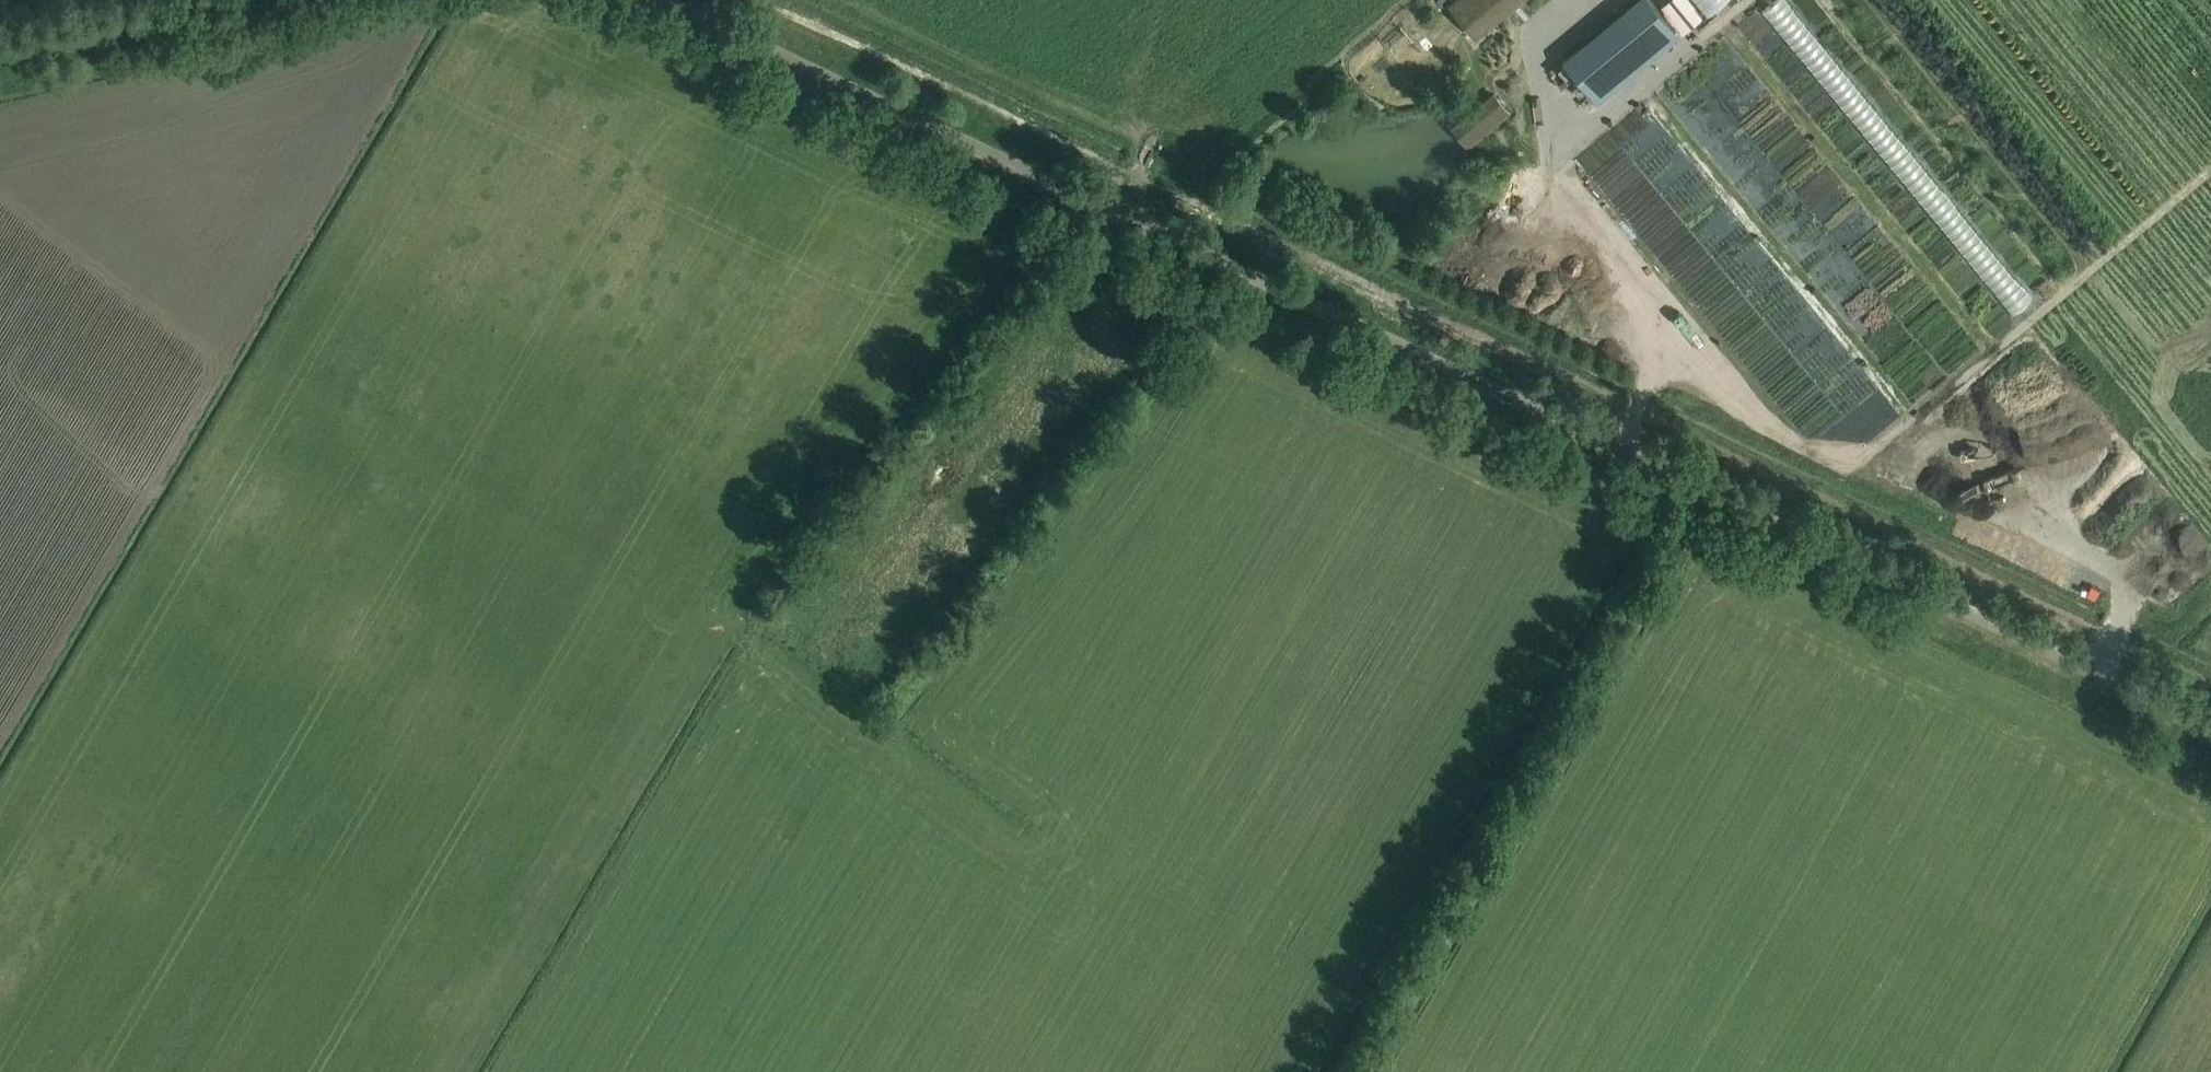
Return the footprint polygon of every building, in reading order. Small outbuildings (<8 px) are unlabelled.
[(1449,7),(1476,40),(1526,0),(1457,0),(1449,7)] [(1626,7),(1663,51),(1680,37),(1651,0),(1634,0),(1626,7)] [(1661,7),(1678,28),(1685,22),(1698,12),(1688,0),(1669,0),(1668,1),(1661,7)] [(1580,45),(1562,59),(1599,104),(1617,89),(1580,45)] [(1489,97),(1472,111),(1490,132),(1506,118),(1511,114),(1494,93),(1489,97)]
